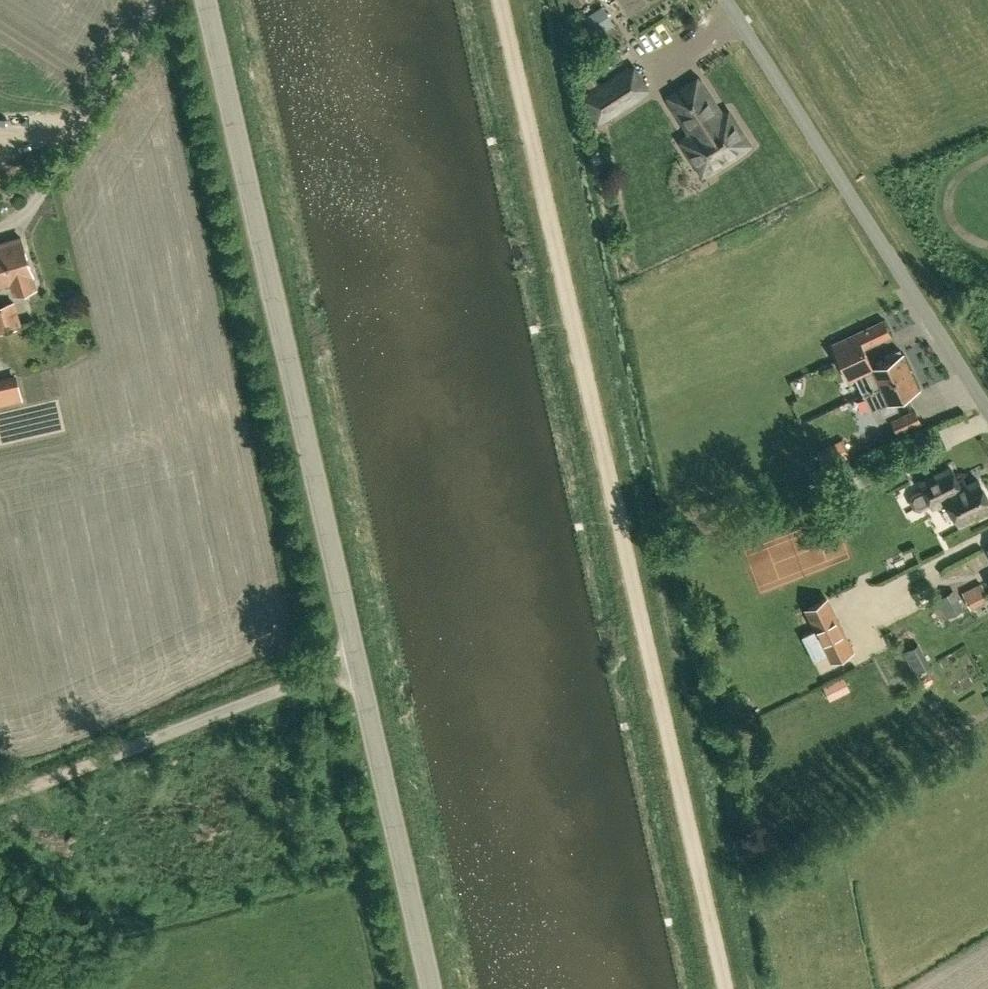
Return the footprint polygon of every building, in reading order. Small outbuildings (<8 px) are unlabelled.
[(605,29),(623,20),(615,6),(598,15),(605,29)] [(634,67),(625,70),(592,91),(585,99),(598,120),(608,117),(641,95),(647,88),(634,67)] [(742,152),(750,144),(729,110),(722,113),(702,83),(697,78),(668,96),(670,103),(689,133),(681,141),(702,174),(713,170),(742,152)] [(37,287),(33,275),(22,237),(0,243),(0,285),(12,281),(16,294),(37,287)] [(846,294),(847,296),(854,308),(823,323),(833,343),(832,343),(849,380),(855,377),(863,394),(865,393),(872,407),(881,403),(885,412),(897,407),(893,400),(918,388),(902,354),(899,355),(897,350),(885,355),(888,361),(873,367),(864,347),(891,335),(884,319),(884,320),(874,299),(870,301),(868,297),(860,300),(855,290),(846,294)] [(0,305),(0,332),(22,325),(14,300),(0,305)] [(22,400),(17,379),(0,383),(0,405),(22,400)] [(916,407),(892,418),(899,432),(922,421),(916,407)] [(985,510),(987,508),(987,498),(978,479),(966,485),(963,479),(958,482),(950,467),(921,482),(924,489),(913,494),(911,499),(915,507),(920,509),(931,503),(933,507),(947,500),(959,523),(977,514),(978,516),(986,512),(985,510)] [(970,608),(987,598),(987,597),(981,583),(962,593),(970,608)] [(936,599),(938,603),(946,618),(964,609),(954,589),(936,599)] [(852,650),(826,599),(807,608),(832,660),(852,650)] [(919,644),(905,652),(916,672),(930,665),(919,644)]
